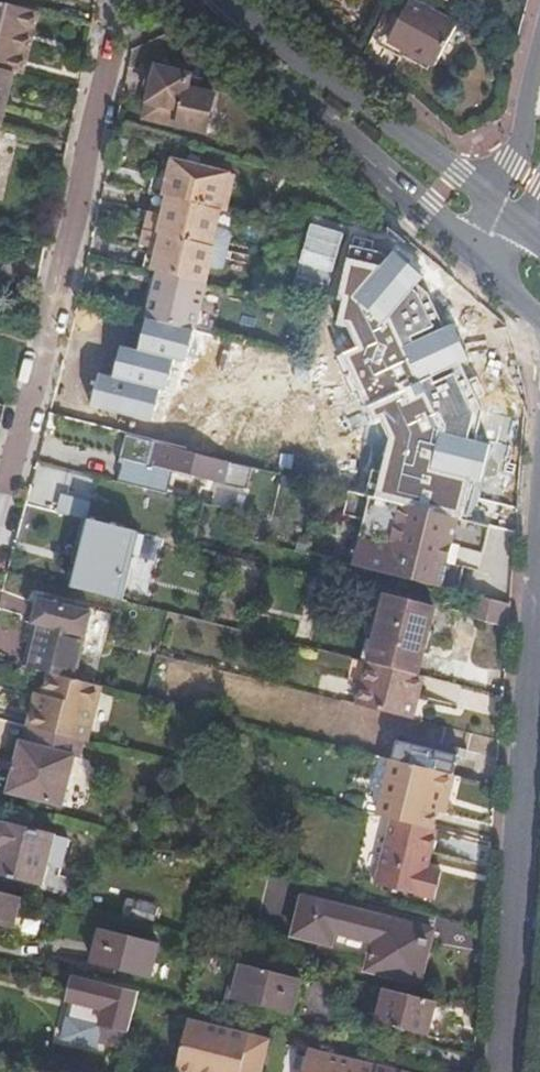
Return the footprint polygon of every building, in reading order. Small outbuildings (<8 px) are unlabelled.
[(432,65),(455,24),(414,0),(408,0),(387,38),(432,65)] [(32,48),(38,13),(0,3),(0,40),(32,48)] [(26,76),(32,48),(0,40),(0,69),(16,73),(26,76)] [(189,89),(193,75),(186,73),(182,68),(177,66),(171,65),(165,68),(159,66),(157,74),(152,78),(149,84),(149,90),(151,95),(146,118),(208,133),(217,96),(200,92),(189,89)] [(3,128),(16,73),(0,69),(0,127),(1,127),(3,128)] [(204,77),(193,75),(189,89),(200,92),(204,77)] [(163,196),(218,210),(222,193),(218,193),(222,171),(169,158),(164,180),(149,177),(146,190),(163,195),(163,196)] [(213,228),(218,210),(163,196),(158,216),(144,213),(140,228),(146,230),(217,249),(222,230),(213,228)] [(214,262),(217,249),(146,230),(142,244),(153,246),(147,270),(159,273),(204,284),(209,260),(214,262)] [(508,374),(375,248),(340,285),(473,411),(508,374)] [(159,273),(146,320),(194,332),(207,285),(204,284),(159,273)] [(152,442),(147,464),(222,483),(241,487),(246,466),(228,461),(170,446),(152,442)] [(84,520),(89,521),(93,504),(62,496),(58,514),(84,520)] [(374,498),(360,566),(448,589),(457,547),(462,520),(408,507),(374,498)] [(79,560),(89,521),(84,520),(74,559),(79,560)] [(131,532),(89,521),(79,560),(74,559),(73,564),(78,566),(72,588),(124,601),(131,570),(130,570),(139,535),(131,533),(131,532)] [(508,618),(511,605),(474,595),(468,618),(505,627),(508,618)] [(369,663),(418,675),(424,653),(430,654),(436,633),(430,631),(436,610),(387,597),(376,640),(369,638),(363,661),(369,663)] [(39,626),(84,637),(91,613),(39,600),(33,624),(39,626)] [(84,637),(39,626),(29,668),(48,673),(74,680),(84,637)] [(414,699),(421,676),(418,675),(369,663),(358,705),(407,717),(413,698),(414,699)] [(85,741),(100,686),(74,680),(48,673),(38,711),(31,709),(27,727),(30,727),(82,740),(85,741)] [(492,712),(494,695),(463,691),(461,708),(492,712)] [(82,740),(30,727),(22,742),(9,791),(60,804),(73,755),(78,756),(82,740)] [(398,734),(392,760),(452,775),(452,776),(457,758),(459,749),(398,734)] [(468,751),(459,749),(457,758),(466,760),(468,751)] [(447,795),(452,775),(392,760),(379,814),(391,817),(432,828),(441,794),(447,795)] [(429,868),(438,829),(432,828),(391,817),(374,883),(437,900),(443,871),(429,868)] [(0,822),(0,873),(44,885),(47,873),(60,877),(70,840),(0,822)] [(19,897),(0,892),(0,928),(10,930),(19,897)] [(157,906),(128,899),(123,916),(152,924),(157,906)] [(387,976),(440,990),(454,935),(323,902),(314,940),(352,950),(355,937),(394,947),(387,976)] [(91,964),(149,979),(158,945),(100,930),(91,964)] [(234,1000),(291,1014),(300,980),(244,966),(234,1000)] [(139,993),(72,977),(66,1000),(68,1001),(59,1040),(89,1048),(91,1041),(124,1050),(125,1048),(139,993)] [(426,1039),(436,1001),(386,988),(376,1026),(426,1039)] [(177,1061),(175,1071),(259,1071),(266,1045),(186,1025),(177,1061)] [(374,1070),(305,1054),(301,1071),(374,1071),(374,1070)]
